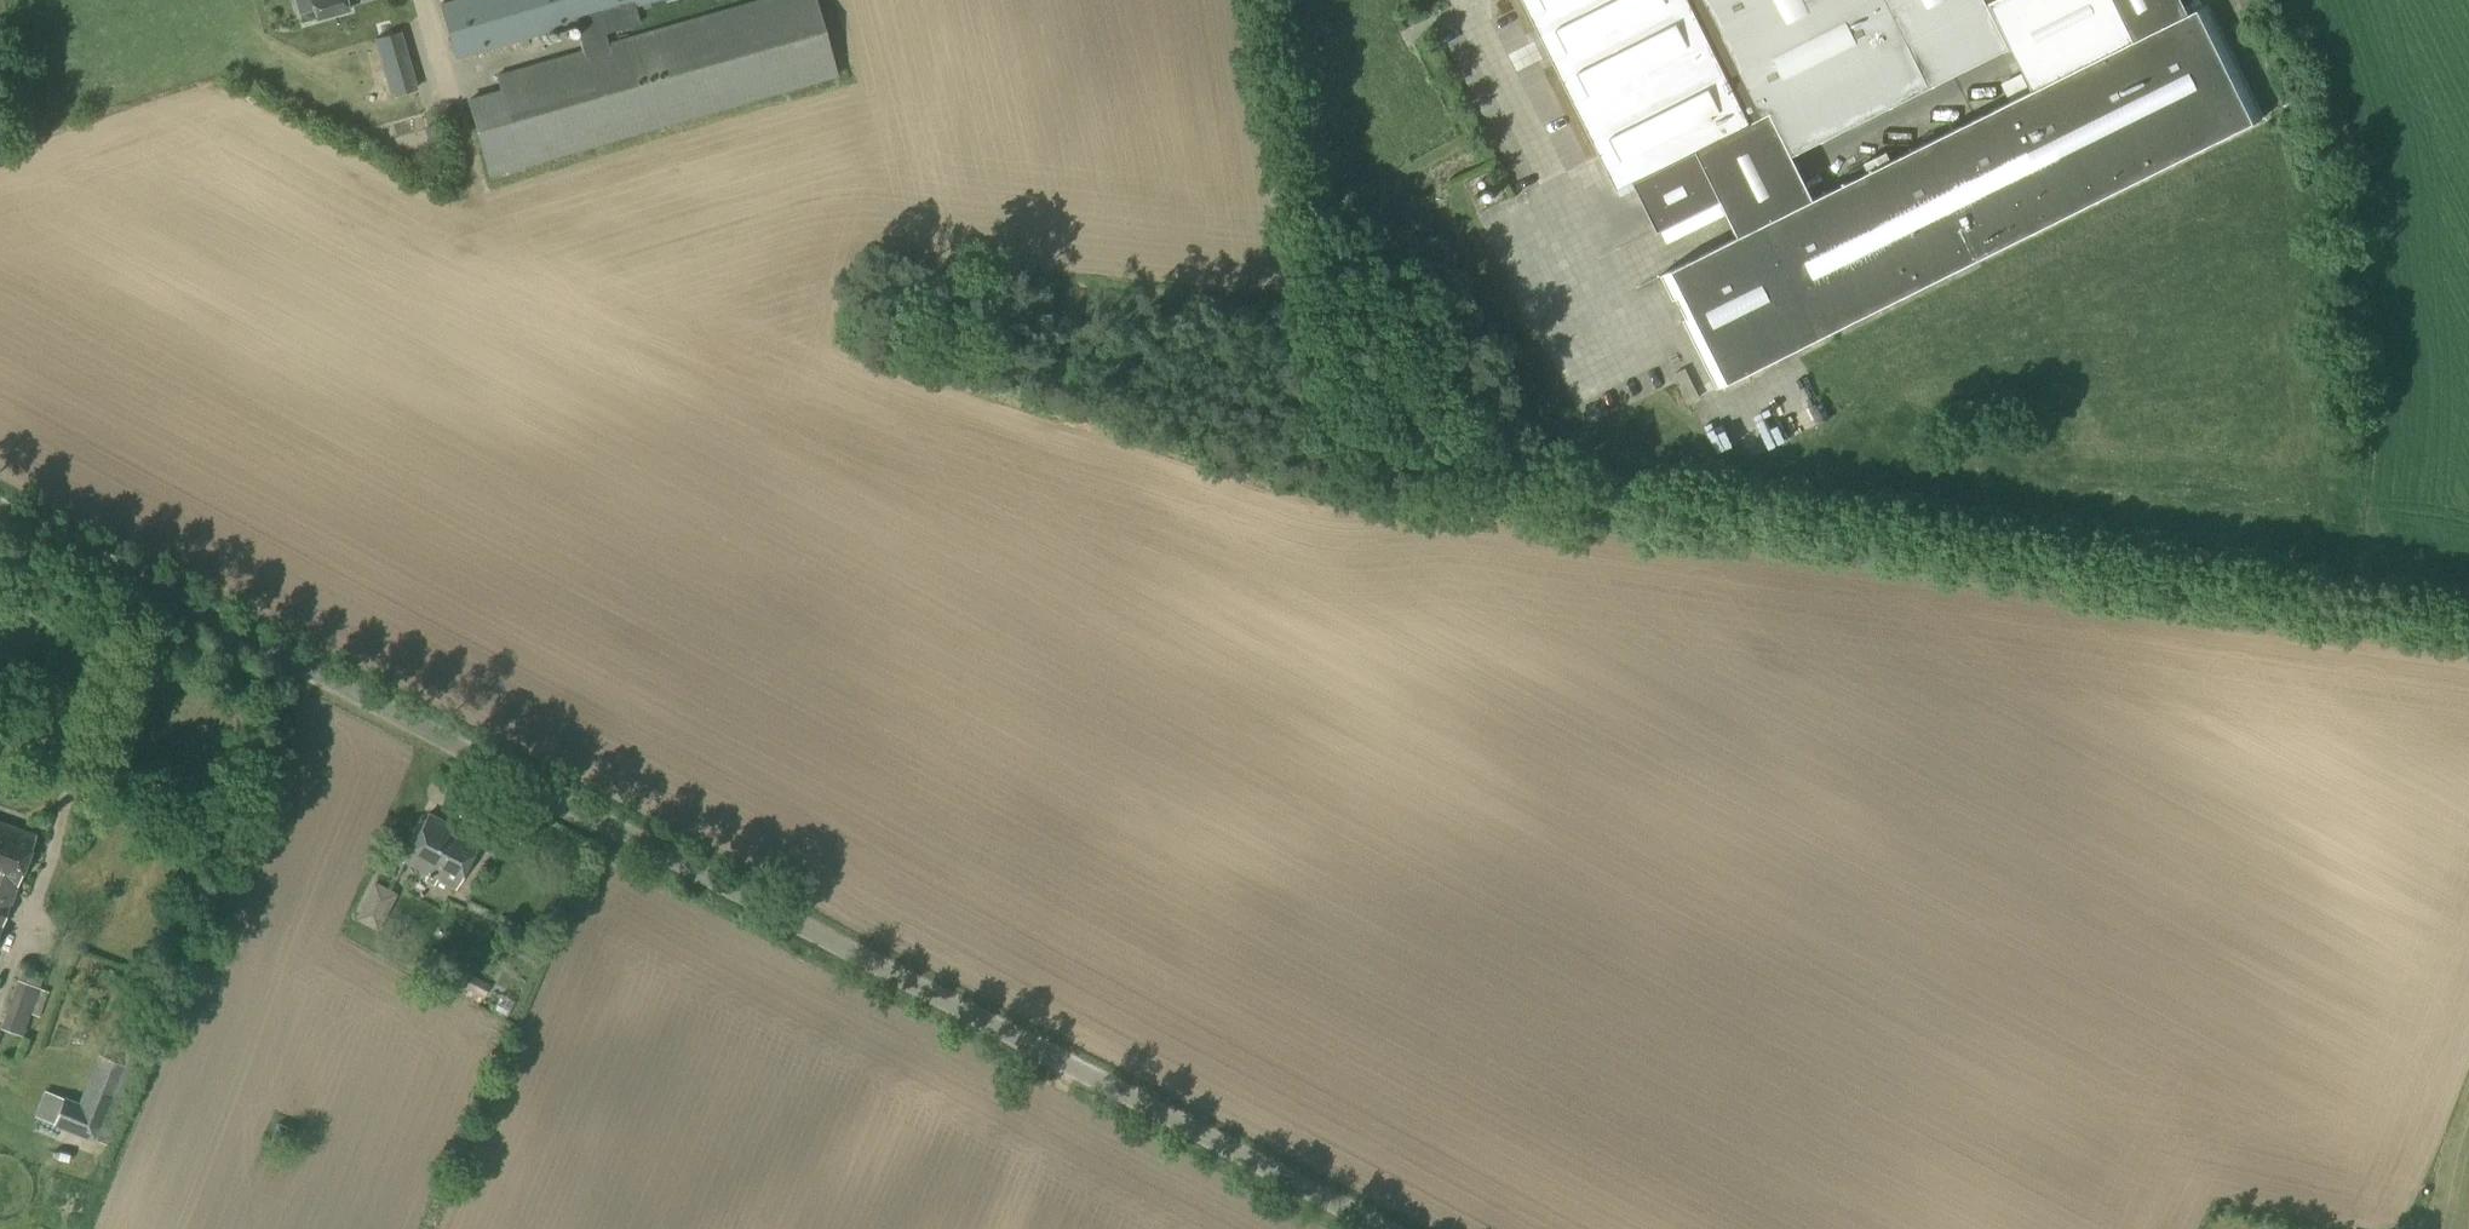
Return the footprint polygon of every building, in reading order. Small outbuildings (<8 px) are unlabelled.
[(311,2),(316,21),(348,12),(344,0),(317,0),(311,2)] [(440,7),(455,58),(577,23),(584,50),(607,43),(605,34),(639,24),(635,6),(655,0),(462,0),(440,7)] [(837,77),(815,0),(757,0),(607,43),(584,50),(495,75),(499,90),(466,99),(489,177),(837,77)] [(2207,1),(2174,18),(2165,0),(1521,0),(1615,189),(1630,181),(1655,231),(1718,200),(1736,236),(1660,275),(1673,300),(1676,299),(1686,319),(1683,320),(1717,388),(1795,349),(2073,210),(2094,199),(2263,115),(2207,1)] [(390,97),(417,89),(401,32),(374,39),(390,97)] [(453,889),(478,841),(427,814),(402,863),(453,889)] [(34,836),(0,823),(0,928),(34,836)] [(68,897),(69,881),(51,879),(49,895),(68,897)] [(378,931),(397,893),(374,881),(354,918),(378,931)] [(483,999),(490,984),(467,972),(459,987),(483,999)] [(38,1017),(47,991),(39,988),(41,981),(20,973),(4,1017),(26,1025),(30,1014),(38,1017)] [(107,1058),(98,1055),(79,1103),(64,1097),(53,1125),(94,1142),(95,1141),(109,1146),(147,1049),(115,1037),(107,1058)] [(286,1149),(294,1130),(277,1122),(269,1142),(286,1149)]
